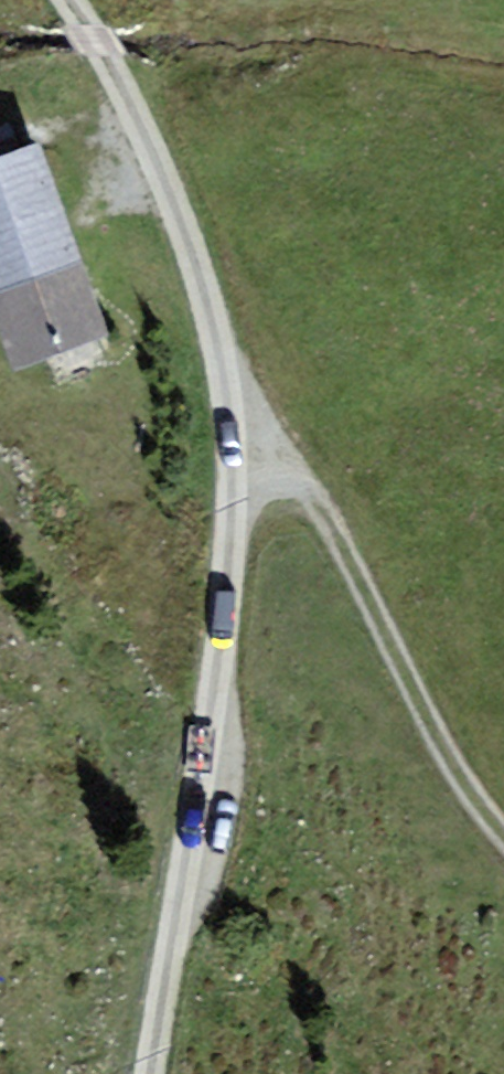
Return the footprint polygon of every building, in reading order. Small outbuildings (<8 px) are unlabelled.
[(64,156),(0,178),(0,266),(39,377),(130,345),(64,156)]
